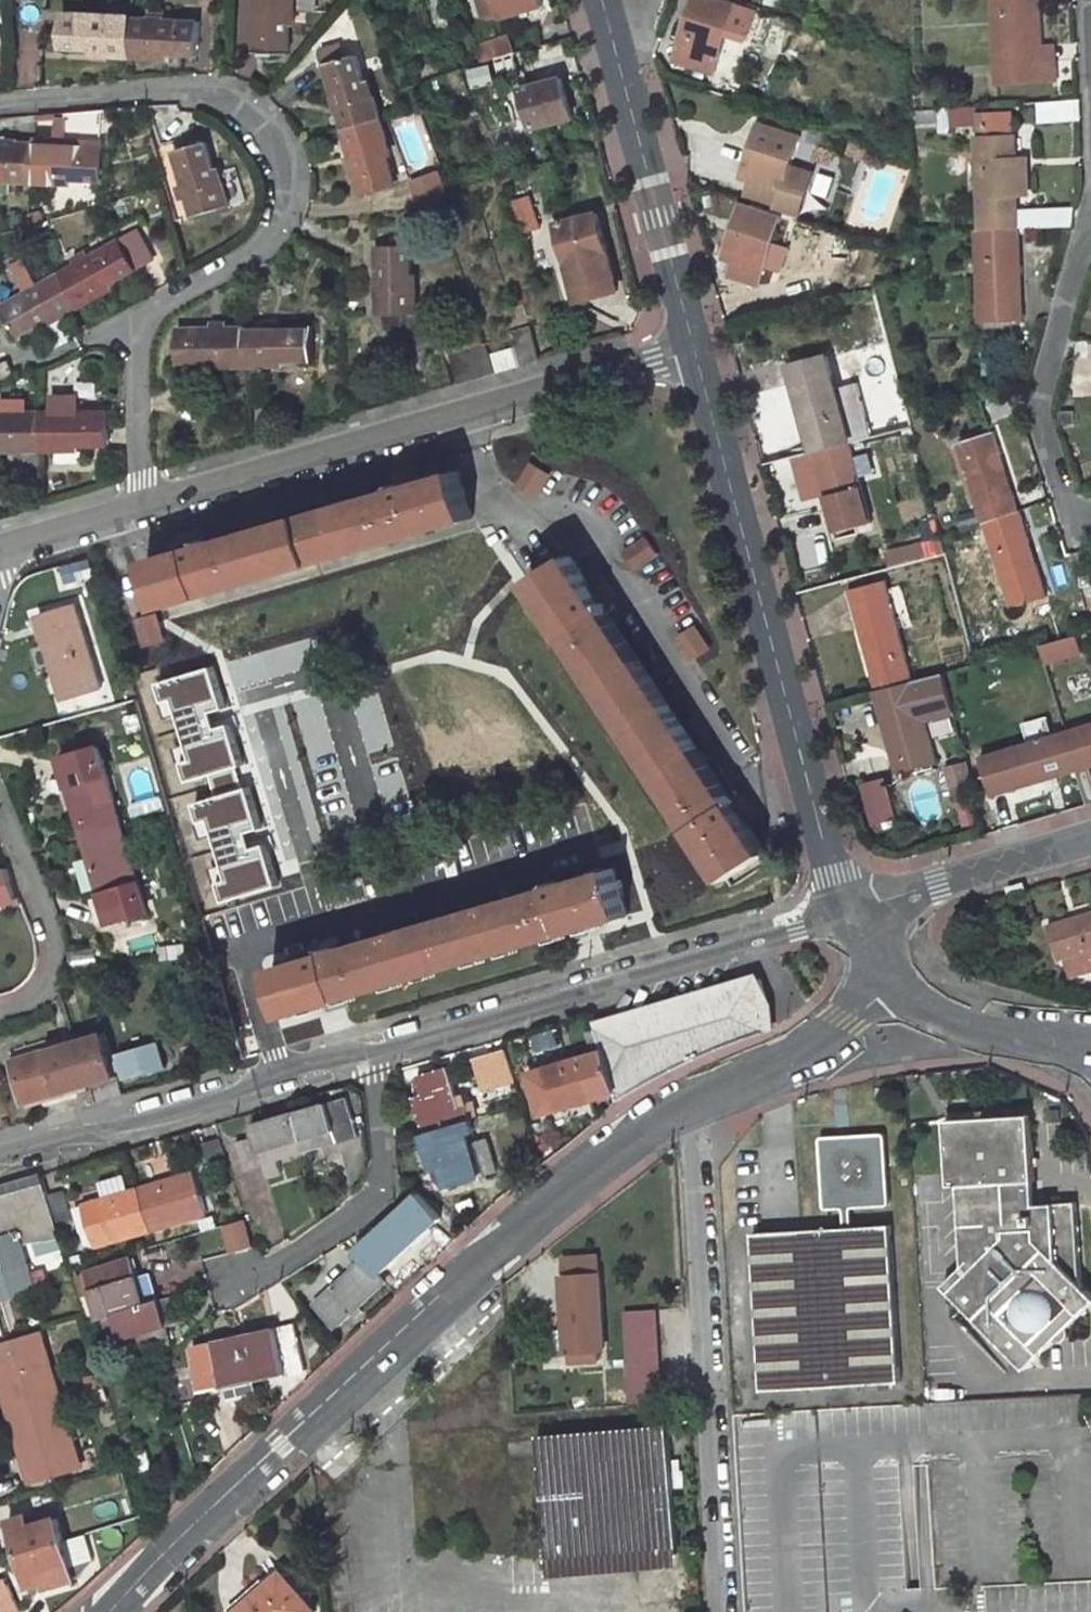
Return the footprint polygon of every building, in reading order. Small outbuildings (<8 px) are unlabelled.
[(289,8),(295,8),(314,7),(314,0),(256,0),(255,54),(289,54),(289,8)] [(501,18),(541,5),(540,0),(496,0),(501,18)] [(732,3),(723,0),(691,0),(675,45),(685,48),(680,61),(709,72),(732,3)] [(783,9),(785,0),(761,0),(760,1),(783,9)] [(1025,1),(1034,1),(1034,0),(997,0),(1000,62),(1036,61),(1036,46),(1027,46),(1025,1)] [(1036,46),(1034,1),(1025,1),(1027,46),(1036,46)] [(61,49),(104,51),(104,56),(130,57),(131,16),(63,12),(61,49)] [(197,19),(131,16),(130,57),(153,58),(153,52),(197,54),(197,19)] [(318,46),(344,131),(382,119),(374,95),(369,97),(344,16),(318,46)] [(480,44),(485,62),(519,53),(513,34),(480,44)] [(1058,61),(1036,61),(1000,62),(1000,70),(1058,69),(1058,61)] [(1058,69),(1000,70),(1001,83),(1058,82),(1058,69)] [(519,88),(530,129),(571,116),(561,77),(519,88)] [(1046,122),(1074,121),(1072,100),(1044,102),(1046,122)] [(63,144),(35,143),(32,182),(56,183),(57,177),(100,179),(102,146),(100,145),(101,108),(65,112),(63,144)] [(389,141),(382,119),(344,131),(364,194),(397,185),(383,142),(389,141)] [(790,169),(800,138),(759,125),(741,179),(750,181),(745,196),(778,206),(777,210),(795,216),(802,196),(783,190),(790,169)] [(979,139),(982,229),(1020,228),(1019,195),(1019,194),(1030,193),(1029,160),(1018,160),(1017,137),(979,139)] [(11,175),(10,181),(32,182),(35,143),(0,142),(0,174),(11,175)] [(172,151),(191,218),(230,206),(224,180),(217,181),(206,142),(172,151)] [(414,182),(425,210),(458,197),(447,169),(414,182)] [(790,169),(783,190),(802,196),(808,175),(790,169)] [(740,206),(721,261),(730,264),(726,276),(756,288),(778,218),(740,206)] [(555,224),(574,291),(616,279),(597,212),(555,224)] [(1023,318),(1021,250),(1020,228),(982,229),(985,320),(1023,318)] [(98,290),(154,259),(137,230),(122,239),(121,237),(61,272),(82,306),(101,295),(98,290)] [(379,312),(421,312),(419,287),(414,287),(412,244),(376,245),(379,312)] [(61,272),(2,306),(19,336),(45,320),(58,345),(76,335),(66,315),(82,306),(61,272)] [(616,279),(574,291),(577,303),(619,291),(616,279)] [(541,357),(531,325),(509,331),(512,343),(518,364),(541,357)] [(312,326),(244,327),(245,367),(247,406),(266,405),(265,368),(268,367),(268,361),(312,361),(312,326)] [(244,327),(178,327),(178,362),(220,362),(220,367),(245,367),(244,327)] [(494,371),(513,365),(518,364),(512,343),(493,349),(492,346),(488,347),(494,371)] [(487,344),(451,354),(459,381),(494,371),(488,347),(487,344)] [(847,443),(823,356),(786,367),(795,399),(802,396),(812,428),(803,430),(809,453),(818,451),(847,443)] [(15,376),(9,360),(0,363),(0,381),(15,376)] [(60,445),(105,444),(105,412),(74,412),(74,396),(51,397),(52,412),(40,412),(40,451),(60,451),(60,445)] [(812,428),(802,396),(795,399),(803,430),(812,428)] [(0,412),(0,446),(14,446),(14,451),(18,451),(19,490),(41,490),(40,451),(40,412),(0,412)] [(958,444),(983,523),(1019,511),(1014,495),(1006,498),(993,458),(1001,455),(993,431),(958,444)] [(869,522),(847,443),(818,451),(829,492),(821,494),(831,533),(869,522)] [(829,492),(818,451),(809,453),(821,494),(829,492)] [(1014,495),(1001,455),(993,458),(1006,498),(1014,495)] [(534,464),(520,486),(529,491),(533,485),(541,489),(549,474),(534,464)] [(158,607),(471,519),(457,471),(413,484),(415,488),(409,471),(393,476),(396,484),(388,486),(389,491),(392,499),(339,515),(336,506),(267,525),(270,534),(215,550),(212,541),(211,537),(203,539),(201,531),(183,536),(187,548),(144,560),(158,607)] [(389,491),(336,506),(339,515),(392,499),(389,491)] [(983,523),(1011,608),(1047,595),(1036,563),(1027,565),(1018,534),(1026,532),(1019,511),(983,523)] [(267,525),(212,541),(215,550),(270,534),(267,525)] [(1018,534),(1027,565),(1036,563),(1026,532),(1018,534)] [(635,570),(657,556),(647,539),(631,549),(636,557),(629,561),(635,570)] [(893,563),(917,559),(915,547),(891,551),(893,563)] [(629,664),(598,617),(606,611),(610,609),(606,602),(614,598),(604,583),(592,590),(569,554),(528,580),(723,878),(764,853),(740,817),(752,810),(742,794),(735,799),(730,792),(726,794),(717,800),(687,752),(694,746),(637,659),(629,664)] [(864,625),(876,666),(867,668),(874,691),(909,681),(880,579),(845,588),(856,627),(864,625)] [(46,643),(64,698),(101,687),(73,603),(47,611),(57,640),(46,643)] [(57,640),(47,611),(36,615),(46,643),(57,640)] [(637,659),(606,611),(598,617),(629,664),(637,659)] [(135,620),(142,646),(159,642),(154,623),(147,626),(145,617),(135,620)] [(709,649),(694,625),(678,635),(689,652),(696,647),(701,654),(709,649)] [(876,666),(864,625),(856,627),(867,668),(876,666)] [(215,666),(159,683),(223,902),(279,886),(215,666)] [(931,761),(909,681),(874,691),(880,713),(889,711),(895,737),(887,739),(895,770),(931,761)] [(895,737),(889,711),(880,713),(887,739),(895,737)] [(1066,732),(1076,767),(1090,763),(1090,725),(1066,732)] [(284,829),(405,799),(387,729),(326,744),(335,782),(306,789),(297,754),(267,761),(284,829)] [(1066,732),(977,757),(989,793),(1023,783),(1021,775),(1033,772),(1036,779),(1076,767),(1066,732)] [(121,827),(97,746),(70,754),(78,782),(68,784),(84,840),(121,827)] [(726,794),(694,746),(687,752),(717,800),(726,794)] [(61,756),(68,784),(78,782),(70,754),(61,756)] [(948,770),(955,798),(958,797),(967,828),(983,823),(968,765),(948,770)] [(1023,783),(1036,779),(1033,772),(1021,775),(1023,783)] [(878,779),(863,783),(874,825),(889,821),(878,779)] [(84,840),(99,896),(109,894),(116,920),(146,912),(121,827),(84,840)] [(22,900),(12,867),(0,871),(0,906),(22,900)] [(284,1015),(627,913),(613,869),(557,884),(555,878),(545,881),(547,886),(550,897),(496,912),(493,902),(391,932),(394,942),(339,959),(336,948),(335,944),(325,946),(327,952),(271,967),(284,1015)] [(547,886),(493,902),(496,912),(550,897),(547,886)] [(99,896),(106,923),(116,920),(109,894),(99,896)] [(1069,918),(1072,927),(1090,921),(1090,911),(1069,918)] [(1072,927),(1069,918),(1046,925),(1056,961),(1083,953),(1088,970),(1090,970),(1090,921),(1072,927)] [(339,959),(394,942),(391,932),(336,948),(339,959)] [(600,1051),(612,1093),(614,1101),(661,1076),(689,1062),(762,1030),(749,981),(593,1029),(600,1051)] [(75,1042),(88,1084),(115,1076),(102,1033),(75,1042)] [(88,1084),(75,1042),(60,1047),(59,1042),(14,1056),(30,1109),(90,1091),(88,1084)] [(131,1051),(138,1077),(172,1068),(165,1042),(131,1051)] [(480,1090),(513,1079),(503,1048),(471,1057),(480,1090)] [(584,1078),(590,1099),(612,1093),(600,1051),(570,1061),(576,1080),(584,1078)] [(563,1063),(568,1082),(576,1080),(570,1061),(563,1063)] [(557,1109),(582,1102),(576,1080),(568,1082),(563,1063),(543,1069),(557,1109)] [(414,1097),(425,1133),(468,1119),(465,1107),(457,1108),(446,1067),(417,1075),(423,1095),(414,1097)] [(590,1099),(584,1078),(576,1080),(582,1102),(590,1099)] [(345,1099),(289,1116),(299,1152),(320,1147),(318,1140),(333,1136),(335,1142),(356,1136),(345,1099)] [(289,1116),(250,1127),(252,1138),(235,1142),(242,1169),(258,1164),(262,1181),(281,1175),(277,1159),(299,1152),(289,1116)] [(1034,1118),(949,1124),(953,1186),(964,1185),(972,1185),(977,1258),(969,1266),(948,1286),(1028,1370),(1057,1343),(1060,1345),(1064,1345),(1069,1342),(1072,1337),(1072,1334),(1070,1330),(1090,1311),(1090,1292),(1085,1286),(1080,1205),(1040,1208),(1034,1118)] [(433,1191),(496,1175),(486,1140),(469,1147),(466,1135),(472,1134),(468,1119),(425,1133),(436,1170),(428,1173),(433,1191)] [(320,1147),(335,1142),(333,1136),(318,1140),(320,1147)] [(769,1392),(907,1382),(895,1228),(859,1230),(858,1211),(893,1208),(887,1137),(822,1142),(825,1214),(847,1213),(849,1231),(758,1237),(769,1392)] [(209,1174),(228,1168),(219,1140),(202,1144),(209,1174)] [(188,1173),(137,1188),(149,1229),(205,1213),(199,1193),(195,1194),(188,1173)] [(24,1232),(28,1244),(37,1241),(58,1235),(55,1225),(46,1195),(40,1175),(0,1187),(0,1198),(1,1203),(0,1204),(0,1239),(24,1232)] [(972,1185),(964,1185),(969,1266),(977,1258),(972,1185)] [(93,1245),(149,1229),(137,1188),(123,1192),(125,1198),(107,1202),(105,1197),(80,1204),(93,1245)] [(72,1220),(63,1190),(46,1195),(55,1225),(72,1220)] [(376,1274),(440,1217),(417,1193),(416,1195),(412,1191),(399,1203),(403,1207),(354,1250),(362,1259),(376,1274)] [(107,1202),(125,1198),(123,1192),(105,1197),(107,1202)] [(247,1220),(225,1227),(233,1253),(255,1246),(247,1220)] [(2,1299),(37,1289),(23,1245),(28,1244),(24,1232),(0,1239),(0,1294),(2,1299)] [(139,1292),(128,1259),(86,1272),(98,1315),(112,1311),(142,1302),(139,1292)] [(362,1259),(314,1302),(335,1326),(383,1282),(376,1274),(362,1259)] [(611,1365),(606,1285),(572,1287),(578,1367),(611,1365)] [(154,1288),(139,1292),(142,1302),(157,1298),(154,1288)] [(157,1302),(157,1298),(142,1302),(112,1311),(125,1357),(170,1344),(163,1319),(157,1302)] [(174,1316),(169,1298),(157,1302),(163,1319),(174,1316)] [(671,1407),(664,1313),(635,1315),(641,1409),(671,1407)] [(243,1336),(252,1376),(283,1369),(285,1376),(302,1372),(292,1325),(243,1336)] [(220,1383),(252,1376),(243,1336),(193,1348),(204,1395),(222,1391),(220,1383)] [(25,1368),(22,1359),(17,1339),(0,1344),(0,1384),(9,1416),(61,1401),(49,1361),(25,1368)] [(47,1353),(22,1359),(25,1368),(49,1361),(47,1353)] [(254,1384),(285,1376),(283,1369),(252,1376),(254,1384)] [(222,1391),(254,1384),(252,1376),(220,1383),(222,1391)] [(61,1401),(9,1416),(29,1485),(57,1477),(52,1460),(48,1450),(73,1443),(61,1401)] [(685,1550),(676,1426),(546,1436),(547,1455),(516,1458),(516,1438),(436,1444),(442,1533),(523,1526),(522,1491),(549,1490),(553,1559),(685,1550)] [(52,1460),(76,1452),(73,1443),(48,1450),(52,1460)] [(8,1522),(18,1555),(64,1541),(57,1521),(31,1528),(27,1517),(8,1522)] [(76,1580),(64,1541),(18,1555),(28,1588),(44,1583),(46,1589),(76,1580)] [(286,1575),(237,1611),(314,1611),(286,1575)] [(14,1590),(0,1598),(0,1604),(4,1611),(24,1611),(14,1590)]
